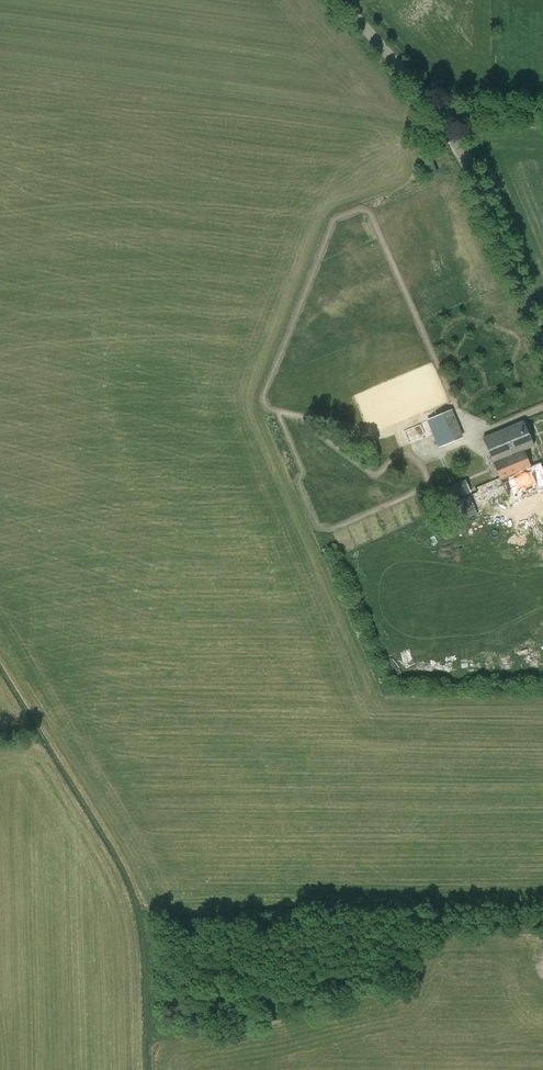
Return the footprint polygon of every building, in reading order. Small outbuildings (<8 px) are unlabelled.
[(425,164),(430,175),(437,172),(432,161),(425,164)] [(534,446),(524,421),(483,437),(509,502),(542,489),(542,469),(540,462),(531,466),(524,450),(534,446)] [(440,447),(452,442),(447,430),(435,435),(440,447)] [(473,493),(468,480),(462,482),(468,496),(473,493)] [(467,497),(473,510),(481,506),(475,493),(467,497)]
